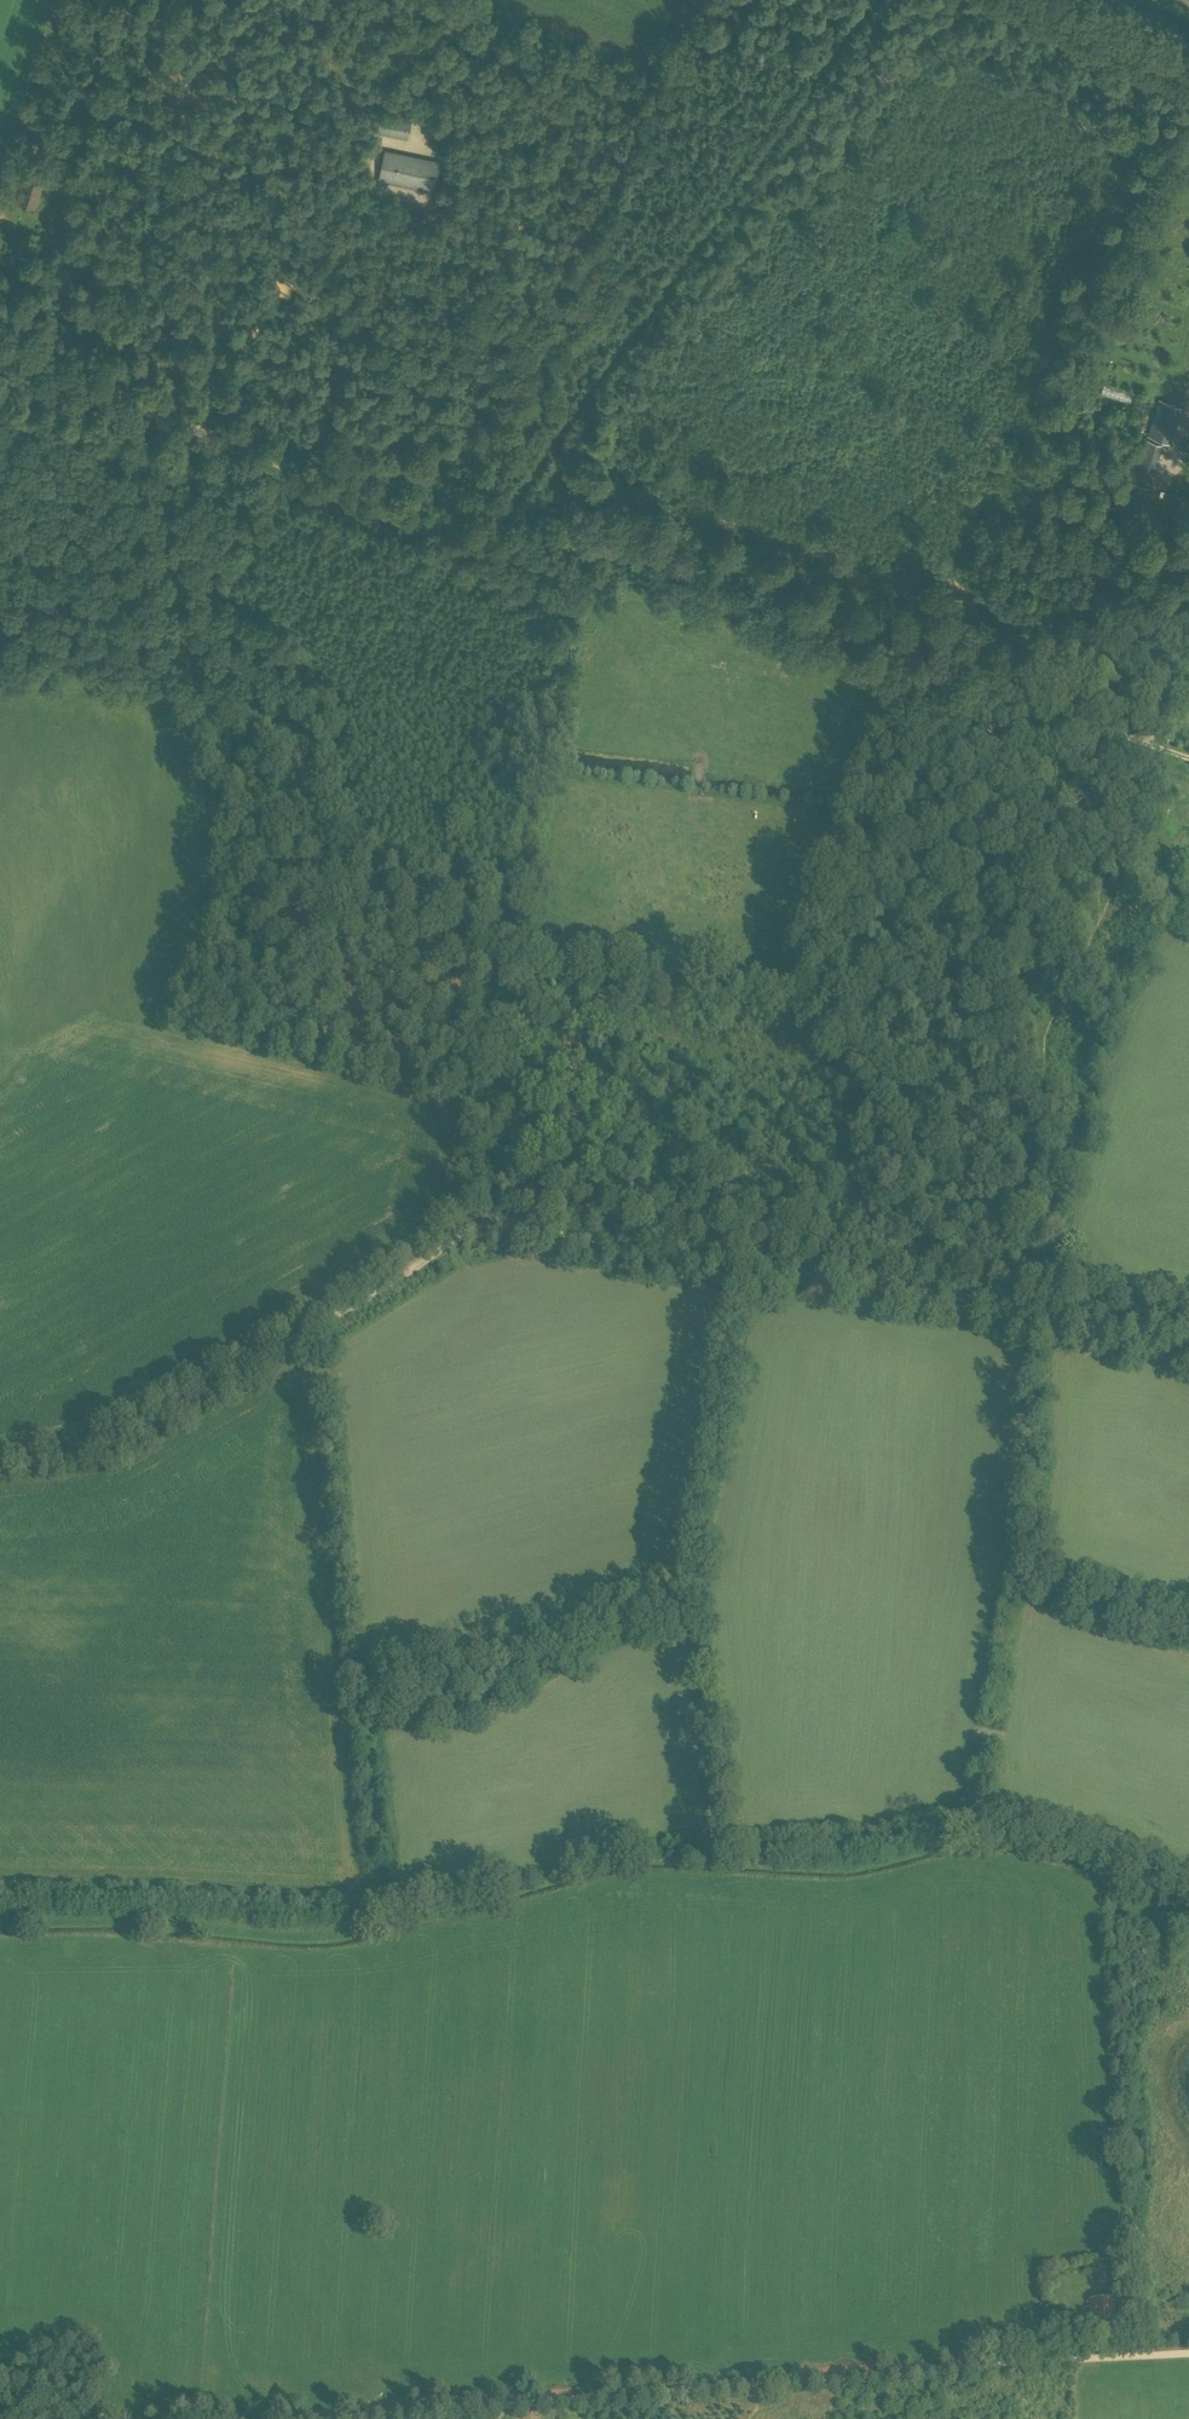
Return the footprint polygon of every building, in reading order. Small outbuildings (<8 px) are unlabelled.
[(408,140),(412,120),(382,114),(378,133),(408,140)] [(449,126),(436,124),(432,148),(444,151),(449,126)] [(432,190),(438,164),(386,153),(381,179),(432,190)] [(51,165),(49,171),(60,174),(64,161),(53,158),(51,165)] [(46,187),(49,179),(32,173),(29,180),(25,179),(17,203),(35,209),(43,186),(46,187)] [(327,310),(334,305),(323,289),(316,294),(327,310)] [(1170,443),(1181,406),(1159,399),(1147,436),(1170,443)] [(1147,450),(1148,447),(1148,448),(1151,441),(1146,439),(1142,449),(1147,450)] [(1165,824),(1170,812),(1163,810),(1159,822),(1165,824)] [(1113,2293),(1128,2292),(1127,2282),(1112,2283),(1113,2293)] [(1092,2333),(1116,2331),(1114,2304),(1113,2297),(1089,2299),(1092,2333)]
